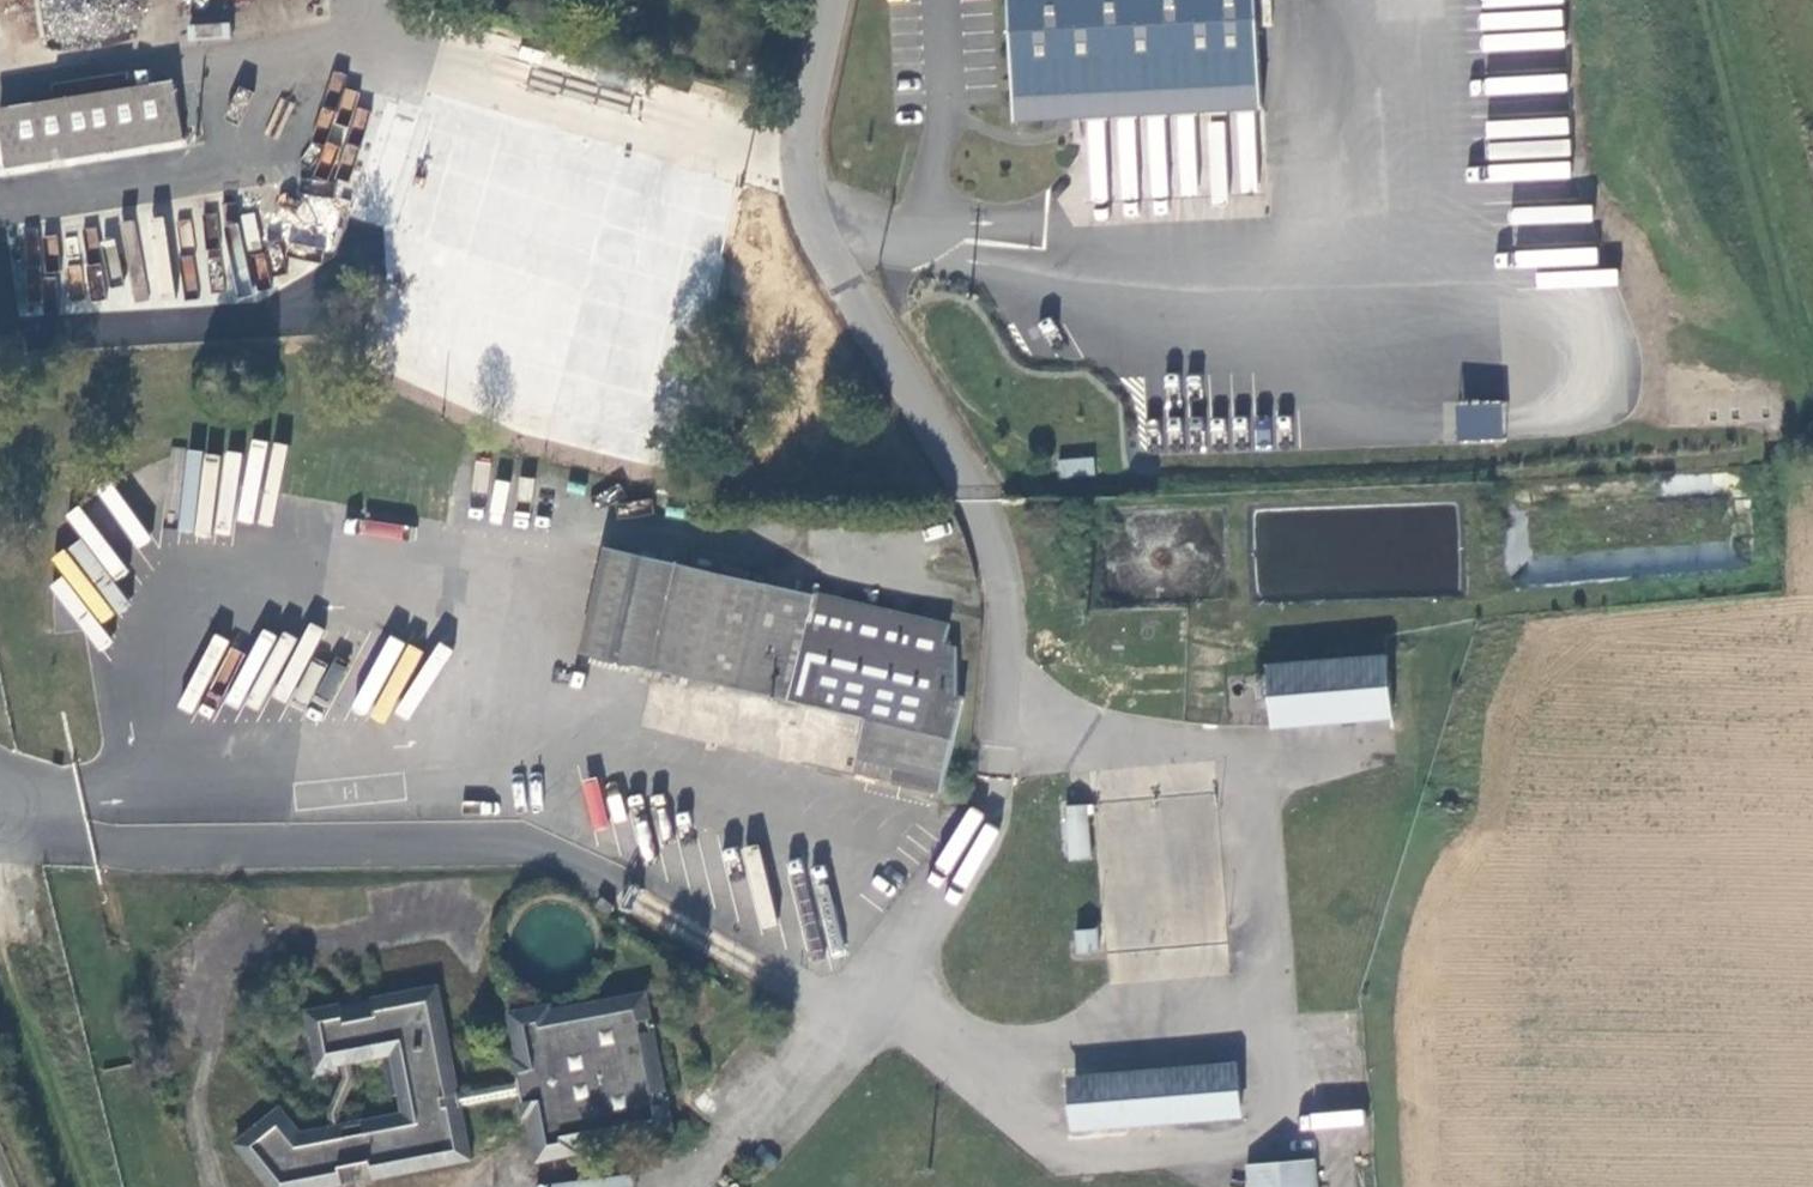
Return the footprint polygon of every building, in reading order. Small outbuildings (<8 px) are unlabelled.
[(1008,31),(1015,124),(1262,112),(1257,0),(1007,0),(1008,31)] [(700,334),(745,165),(676,146),(691,90),(442,24),(417,117),(389,110),(383,133),(424,144),(365,366),(406,377),(399,401),(660,469),(668,437),(653,433),(681,329),(700,334)] [(6,169),(183,140),(175,92),(0,121),(0,132),(6,169)] [(1503,401),(1455,401),(1455,439),(1503,439),(1503,401)] [(1092,455),(1058,459),(1060,476),(1094,473),(1092,455)] [(187,744),(271,759),(303,574),(308,545),(287,541),(282,571),(219,560),(187,744)] [(965,699),(958,697),(958,649),(946,646),(951,625),(818,594),(819,587),(798,583),(796,592),(609,550),(585,656),(867,721),(878,723),(866,776),(943,794),(965,699)] [(1267,667),(1273,730),(1394,719),(1388,657),(1267,667)] [(866,776),(878,723),(867,721),(855,773),(866,776)] [(1092,860),(1087,806),(1066,808),(1070,861),(1092,860)] [(597,907),(608,917),(615,907),(603,899),(597,907)] [(1099,953),(1097,931),(1076,932),(1078,955),(1099,953)] [(301,1136),(280,1110),(237,1146),(272,1186),(325,1186),(344,1183),(374,1177),(374,1178),(471,1159),(461,1108),(522,1096),(525,1117),(531,1116),(540,1160),(576,1153),(575,1147),(670,1128),(665,1105),(670,1104),(668,1092),(663,1093),(652,1032),(656,1032),(654,1019),(649,1021),(645,997),(549,1015),(548,1009),(512,1016),(521,1060),(515,1061),(519,1082),(457,1093),(438,989),(373,1001),(373,1002),(342,1008),(343,1007),(309,1013),(311,1026),(300,1028),(310,1081),(339,1076),(337,1066),(341,1065),(352,1063),(382,1058),(390,1098),(400,1097),(403,1116),(343,1127),(331,1129),(301,1136)] [(340,1115),(355,1079),(352,1063),(341,1065),(343,1078),(328,1114),(331,1129),(343,1127),(340,1115)] [(1242,1106),(1240,1076),(1099,1089),(1102,1118),(1242,1106)] [(1102,1118),(1099,1089),(1083,1090),(1086,1120),(1102,1118)] [(1309,1128),(1363,1124),(1362,1110),(1308,1113),(1309,1128)] [(1248,1166),(1249,1186),(1318,1186),(1315,1161),(1248,1166)]
